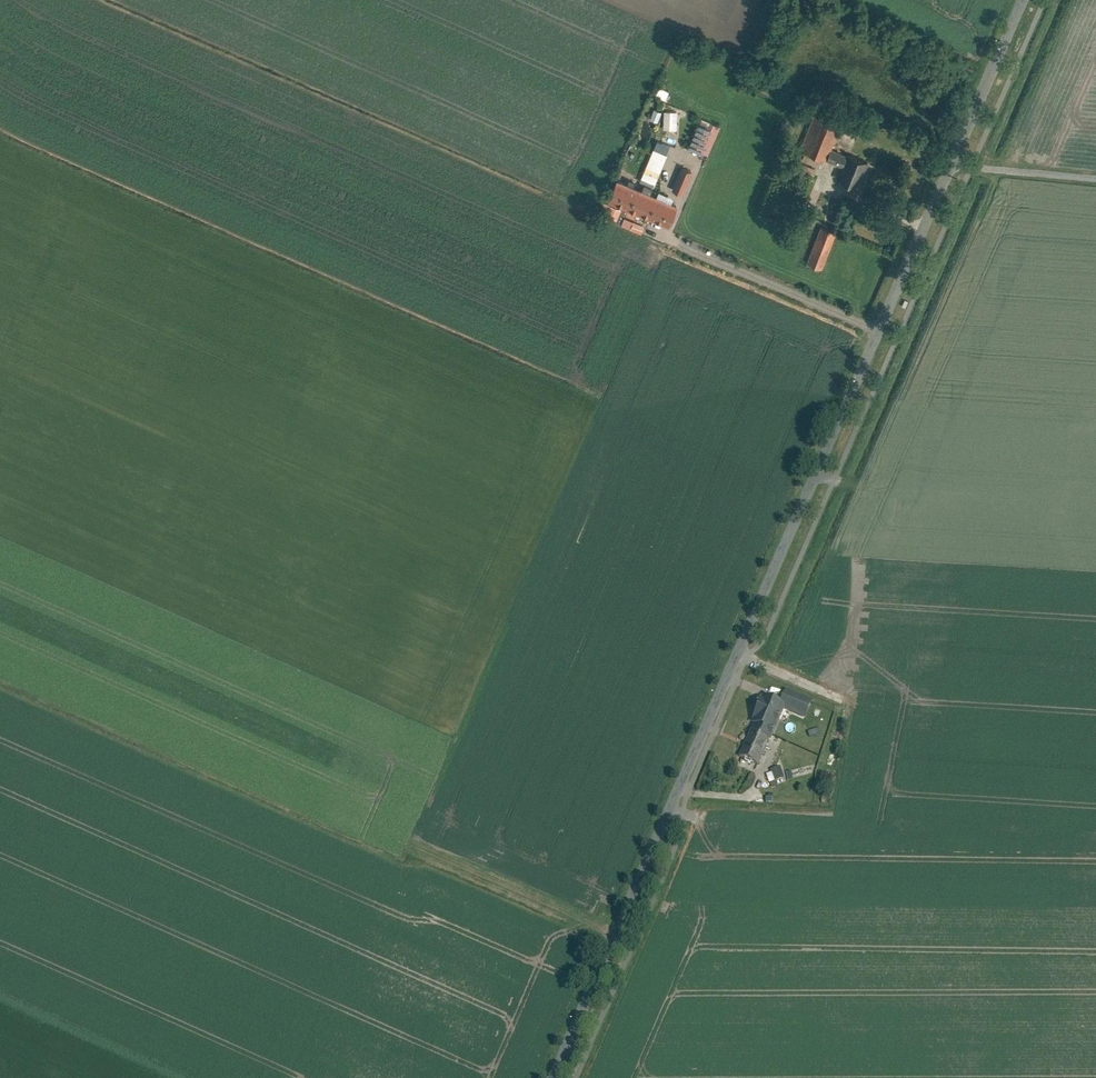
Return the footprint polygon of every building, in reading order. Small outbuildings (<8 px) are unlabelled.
[(655,94),(664,99),(668,91),(660,86),(655,94)] [(678,132),(678,113),(665,113),(665,131),(678,132)] [(835,125),(810,115),(797,152),(840,168),(835,181),(857,189),(867,162),(826,147),(835,125)] [(703,155),(713,132),(698,125),(688,148),(703,155)] [(639,180),(653,186),(667,153),(653,147),(639,180)] [(665,185),(678,191),(686,169),(674,164),(665,185)] [(673,205),(614,180),(604,204),(662,229),(673,205)] [(624,216),(620,224),(641,233),(644,225),(624,216)] [(820,267),(835,232),(819,225),(804,260),(820,267)] [(815,709),(812,717),(819,719),(822,711),(815,709)] [(757,715),(736,762),(756,771),(777,723),(757,715)] [(765,773),(769,783),(784,778),(781,768),(765,773)]
